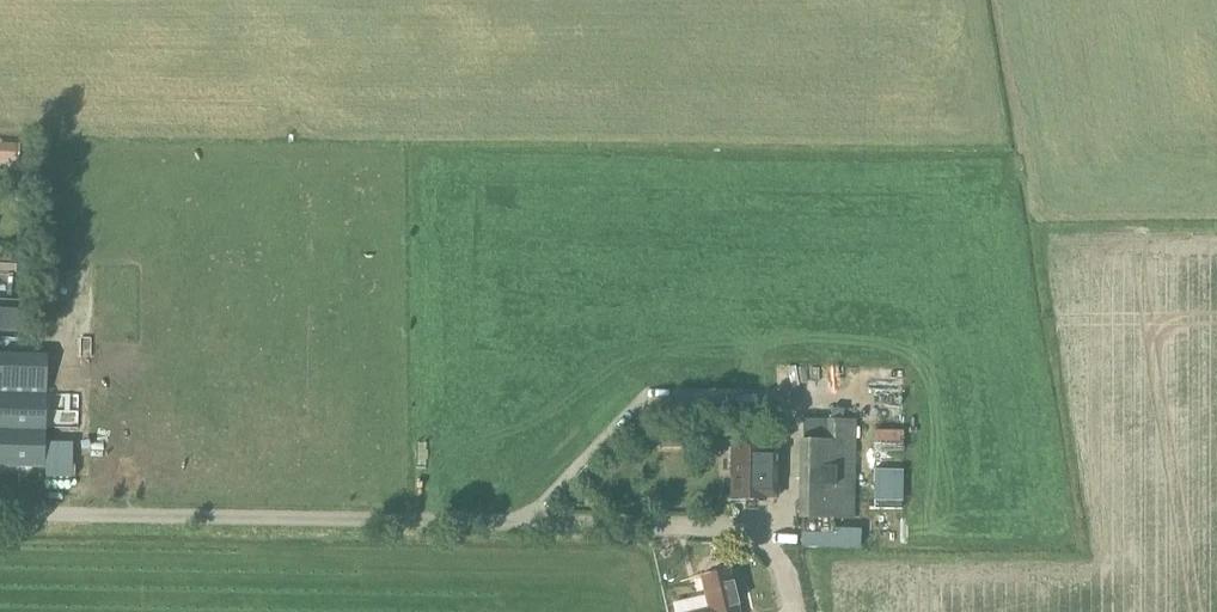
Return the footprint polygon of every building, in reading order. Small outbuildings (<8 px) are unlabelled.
[(2,142),(2,153),(14,154),(15,144),(2,142)] [(0,300),(0,332),(28,333),(30,302),(0,300)] [(45,467),(48,355),(0,354),(0,465),(45,467)] [(856,420),(803,419),(802,517),(855,518),(856,420)] [(892,434),(864,435),(864,452),(893,451),(892,434)] [(732,498),(763,498),(778,498),(778,448),(764,448),(762,448),(762,444),(749,444),(749,447),(733,447),(732,498)] [(862,474),(863,509),(892,508),(891,473),(862,474)] [(864,550),(883,551),(884,515),(865,515),(864,550)] [(801,532),(802,546),(820,546),(861,547),(861,529),(835,528),(835,533),(801,532)] [(730,568),(725,570),(724,565),(718,561),(708,564),(705,570),(706,574),(701,576),(709,608),(695,611),(741,611),(730,568)]
